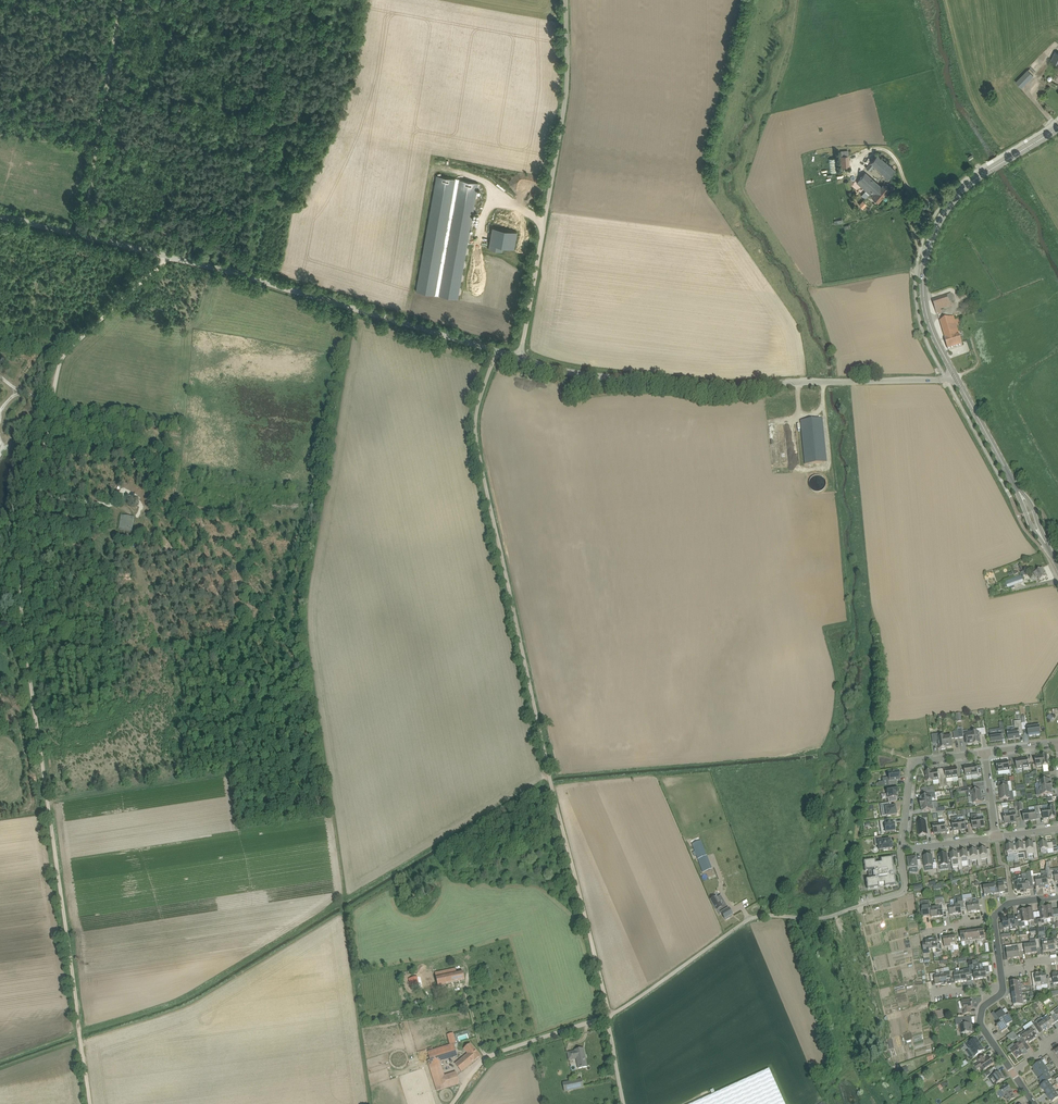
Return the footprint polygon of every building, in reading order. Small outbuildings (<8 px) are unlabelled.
[(1028,69),(1016,81),(1022,87),(1034,75),(1028,69)] [(888,178),(889,177),(895,170),(877,155),(866,167),(870,170),(874,166),(888,178)] [(838,157),(840,168),(850,167),(848,156),(838,157)] [(837,172),(836,158),(828,159),(830,172),(837,172)] [(875,187),(878,183),(865,172),(856,183),(866,191),(861,196),(865,199),(870,194),(872,196),(877,189),(875,187)] [(458,299),(479,183),(437,175),(416,291),(458,299)] [(881,186),(878,183),(875,187),(877,189),(872,196),(871,196),(878,202),(889,189),(883,184),(881,186)] [(859,204),(863,208),(867,204),(863,200),(859,204)] [(504,246),(515,248),(518,231),(493,227),(489,249),(503,251),(504,246)] [(951,293),(947,294),(932,299),(937,314),(938,314),(942,312),(941,310),(950,307),(949,303),(953,301),(951,293)] [(945,339),(948,349),(963,344),(957,325),(961,324),(959,319),(955,320),(954,317),(940,321),(946,339),(945,339)] [(822,418),(801,420),(805,464),(827,462),(822,418)] [(825,487),(825,484),(825,483),(824,481),(823,479),(822,478),(821,477),(819,476),(817,476),(816,476),(813,476),(811,477),(810,479),(809,480),(808,482),(808,483),(808,485),(808,487),(809,488),(810,489),(811,491),(812,491),(814,492),(815,493),(817,493),(819,492),(820,492),(821,491),(823,490),(824,488),(825,487)] [(134,518),(121,516),(119,530),(132,532),(134,518)] [(1047,576),(1043,568),(1033,573),(1036,578),(1037,577),(1039,580),(1047,576)] [(1007,586),(1008,588),(1024,582),(1022,576),(1006,581),(1006,583),(1004,584),(1005,587),(1007,586)] [(1015,729),(1007,730),(1009,740),(1014,739),(1016,739),(1020,738),(1019,735),(1023,734),(1021,720),(1014,721),(1015,729)] [(1005,734),(1004,730),(1003,722),(999,723),(1000,730),(1001,730),(1001,733),(990,734),(991,742),(1003,740),(1002,735),(1005,734)] [(1040,726),(1028,728),(1029,737),(1041,735),(1040,726)] [(972,733),(968,733),(968,731),(963,731),(963,728),(958,729),(958,731),(959,738),(964,737),(964,735),(966,735),(967,745),(974,744),(972,733)] [(976,732),(972,733),(974,744),(975,745),(979,744),(981,743),(979,732),(981,732),(982,735),(986,735),(985,728),(976,729),(976,732)] [(952,736),(945,737),(946,748),(953,747),(952,736)] [(946,748),(945,737),(938,738),(940,749),(942,749),(942,750),(946,749),(946,748)] [(977,765),(971,766),(972,775),(978,774),(982,774),(981,768),(977,769),(977,765)] [(942,775),(944,787),(948,786),(947,779),(953,778),(951,769),(945,770),(946,775),(942,775)] [(889,777),(887,778),(889,786),(897,785),(897,780),(900,780),(899,776),(900,775),(900,772),(899,772),(899,771),(888,772),(889,777)] [(933,781),(939,780),(940,787),(944,787),(942,775),(939,775),(938,771),(932,771),(933,781)] [(1040,784),(1040,788),(1052,786),(1051,783),(1050,779),(1040,781),(1039,779),(1036,779),(1037,784),(1040,784)] [(1001,783),(1002,787),(999,787),(1000,793),(1009,792),(1008,782),(1005,782),(1001,783)] [(1052,790),(1052,786),(1040,788),(1041,795),(1052,793),(1052,790)] [(898,793),(897,787),(886,789),(888,798),(889,802),(897,801),(897,797),(898,797),(897,793),(898,793)] [(1013,792),(1009,792),(1000,793),(1001,800),(1010,798),(1010,801),(1014,800),(1013,792)] [(920,801),(921,804),(932,803),(931,796),(920,797),(921,801),(920,801)] [(880,805),(881,808),(886,808),(887,816),(897,815),(897,814),(898,814),(897,810),(896,811),(896,806),(891,807),(891,803),(880,805)] [(933,810),(932,803),(921,804),(921,808),(922,808),(922,811),(933,810)] [(1037,820),(1035,812),(1039,812),(1038,806),(1034,807),(1035,811),(1029,811),(1030,820),(1037,820)] [(1050,818),(1048,808),(1048,809),(1043,810),(1042,806),(1038,806),(1039,812),(1039,813),(1043,813),(1043,819),(1050,818)] [(890,820),(880,821),(881,829),(885,829),(886,833),(895,832),(895,831),(896,831),(895,827),(894,823),(891,824),(890,820)] [(926,821),(917,822),(919,836),(928,835),(926,821)] [(888,849),(893,848),(892,843),(891,843),(890,839),(882,841),(881,836),(874,837),(875,845),(879,845),(879,850),(883,850),(884,851),(888,850),(888,849)] [(692,844),(698,859),(705,857),(707,856),(701,841),(692,844)] [(1033,843),(1033,842),(1026,843),(1026,844),(1028,854),(1034,854),(1034,859),(1038,858),(1036,843),(1033,843)] [(1057,853),(1057,852),(1057,845),(1054,846),(1053,842),(1047,843),(1047,842),(1040,843),(1041,853),(1048,852),(1048,850),(1054,849),(1054,853),(1057,853)] [(1016,844),(1016,845),(1017,845),(1018,855),(1018,854),(1024,854),(1025,860),(1029,860),(1028,854),(1026,844),(1024,845),(1023,843),(1016,844)] [(1014,846),(1014,844),(1007,845),(1008,857),(1014,856),(1015,863),(1019,862),(1018,854),(1018,855),(1017,845),(1016,845),(1014,846)] [(988,865),(992,865),(990,849),(987,850),(987,848),(980,849),(980,850),(981,860),(982,859),(987,859),(988,865)] [(972,861),(978,860),(978,866),(982,866),(982,859),(981,860),(980,850),(977,851),(977,849),(970,850),(970,852),(972,861)] [(973,867),(972,861),(970,852),(968,852),(967,851),(960,852),(960,853),(961,853),(962,862),(968,861),(969,868),(973,867)] [(963,867),(962,862),(961,853),(960,853),(958,854),(958,852),(951,853),(952,867),(959,866),(959,870),(963,870),(963,867)] [(947,854),(946,854),(946,853),(942,854),(943,854),(939,855),(940,866),(948,865),(947,854)] [(924,857),(923,857),(925,867),(933,866),(934,870),(938,869),(937,863),(934,863),(933,855),(928,856),(928,855),(924,855),(924,857)] [(875,860),(864,862),(865,871),(874,870),(874,872),(873,872),(874,877),(875,876),(875,878),(866,879),(868,889),(879,887),(878,884),(884,883),(885,887),(896,885),(895,875),(894,875),(893,867),(894,867),(892,858),(881,859),(881,863),(876,864),(875,860)] [(917,858),(909,859),(910,864),(909,864),(910,868),(910,867),(910,868),(918,867),(918,870),(922,869),(921,860),(917,860),(917,858)] [(1022,878),(1024,892),(1027,892),(1027,890),(1030,890),(1029,884),(1033,884),(1032,877),(1031,871),(1026,872),(1027,877),(1022,877),(1022,878)] [(1043,888),(1046,887),(1046,885),(1049,885),(1048,879),(1051,879),(1051,872),(1047,872),(1047,874),(1041,874),(1043,888)] [(1032,877),(1033,884),(1036,883),(1037,887),(1040,886),(1040,888),(1043,888),(1041,877),(1035,877),(1035,876),(1032,877)] [(1021,891),(1021,893),(1024,892),(1022,878),(1018,879),(1018,880),(1015,881),(1016,890),(1018,889),(1018,892),(1021,891)] [(989,883),(989,885),(991,895),(1000,893),(999,889),(998,884),(998,883),(995,883),(995,882),(989,883)] [(1008,888),(1007,882),(1004,882),(1004,883),(998,884),(999,889),(1000,893),(1005,893),(1005,889),(1008,888)] [(980,886),(980,887),(981,892),(984,892),(985,895),(991,895),(989,885),(984,886),(983,885),(980,886)] [(729,917),(733,915),(729,909),(727,910),(724,905),(722,907),(716,896),(710,900),(717,910),(719,914),(721,913),(725,919),(726,919),(726,920),(730,918),(729,917)] [(961,908),(964,908),(964,902),(963,902),(963,896),(957,897),(953,898),(954,905),(955,905),(956,914),(962,914),(961,908)] [(968,907),(968,913),(974,912),(973,898),(972,899),(972,898),(966,899),(967,901),(964,902),(964,908),(968,907)] [(936,907),(938,917),(944,916),(943,911),(946,910),(945,904),(944,899),(935,900),(936,907)] [(973,903),(974,912),(980,911),(980,906),(983,905),(982,899),(976,900),(977,902),(973,903)] [(945,904),(946,910),(949,910),(950,915),(956,914),(955,905),(954,905),(951,906),(951,903),(945,904)] [(936,907),(933,907),(932,905),(930,906),(930,905),(921,906),(923,917),(931,916),(932,918),(938,917),(936,907)] [(1046,907),(1047,919),(1051,919),(1051,922),(1054,922),(1055,923),(1054,923),(1055,929),(1057,928),(1057,925),(1057,917),(1054,917),(1052,906),(1046,907)] [(1045,924),(1044,920),(1047,919),(1046,907),(1039,908),(1041,919),(1038,920),(1038,924),(1039,927),(1042,926),(1042,924),(1045,924)] [(1033,909),(1026,910),(1028,922),(1032,922),(1032,925),(1035,925),(1034,921),(1035,921),(1033,909)] [(1018,922),(1019,927),(1025,926),(1025,922),(1028,922),(1026,910),(1020,910),(1022,921),(1018,922)] [(1019,927),(1018,922),(1018,920),(1015,920),(1014,917),(1011,917),(1011,915),(1008,916),(1008,917),(1009,926),(1010,926),(1010,928),(1010,930),(1016,929),(1016,927),(1019,926),(1019,927)] [(1000,927),(1001,931),(1004,930),(1004,929),(1010,928),(1010,926),(1009,926),(1008,917),(1005,918),(1006,919),(1003,920),(1003,923),(999,924),(1000,927)] [(1050,951),(1056,951),(1055,946),(1057,946),(1057,945),(1057,940),(1057,937),(1054,938),(1048,939),(1048,942),(1050,951)] [(1030,940),(1030,944),(1032,954),(1038,953),(1037,949),(1040,948),(1039,941),(1039,939),(1036,939),(1030,940)] [(1039,941),(1040,948),(1043,948),(1044,952),(1050,951),(1048,942),(1048,939),(1042,940),(1042,941),(1039,941)] [(929,950),(933,949),(932,940),(926,940),(926,946),(923,946),(924,952),(929,951),(929,950)] [(1021,944),(1022,951),(1025,950),(1025,955),(1032,954),(1030,944),(1024,945),(1024,943),(1021,944)] [(1014,958),(1020,958),(1019,951),(1022,951),(1021,944),(1012,945),(1014,958)] [(1014,958),(1012,945),(1003,946),(1004,954),(1007,954),(1008,959),(1014,958)] [(989,966),(984,967),(983,967),(982,963),(979,964),(981,979),(987,978),(986,973),(990,972),(989,966)] [(969,965),(970,969),(970,975),(974,974),(975,980),(981,979),(979,964),(969,965)] [(457,973),(456,969),(435,973),(438,986),(465,980),(463,971),(457,973)] [(951,979),(951,978),(950,971),(944,972),(944,969),(940,969),(940,975),(942,984),(947,983),(947,980),(947,979),(947,978),(950,978),(951,979)] [(967,981),(967,977),(966,975),(970,975),(970,969),(963,970),(963,971),(960,972),(961,982),(967,981)] [(955,982),(961,982),(960,972),(956,972),(956,970),(950,971),(951,978),(954,977),(955,982)] [(1036,979),(1033,979),(1033,986),(1036,985),(1037,987),(1042,986),(1042,983),(1040,972),(1035,973),(1036,979)] [(1043,972),(1040,972),(1042,983),(1042,986),(1042,989),(1048,988),(1048,989),(1051,988),(1050,980),(1047,980),(1046,974),(1043,975),(1043,972)] [(936,973),(930,974),(931,980),(935,980),(936,985),(942,984),(940,975),(937,975),(936,973)] [(411,991),(416,989),(413,978),(407,980),(411,991)] [(973,1007),(972,1000),(962,1001),(962,1002),(959,1002),(959,1008),(963,1007),(963,1010),(964,1010),(964,1014),(971,1013),(971,1009),(972,1008),(972,1007),(973,1007)] [(1013,1022),(1009,1015),(1007,1017),(1003,1010),(996,1015),(994,1012),(992,1014),(998,1023),(996,1024),(998,1026),(997,1026),(1002,1032),(1008,1028),(1007,1026),(1013,1022)] [(1049,1029),(1053,1026),(1052,1025),(1054,1024),(1057,1022),(1052,1015),(1048,1017),(1045,1020),(1044,1021),(1043,1021),(1049,1029)] [(970,1016),(965,1017),(964,1017),(964,1021),(966,1021),(966,1023),(960,1024),(961,1034),(973,1032),(971,1023),(970,1024),(969,1021),(971,1020),(970,1016)] [(1034,1025),(1040,1034),(1043,1031),(1043,1032),(1045,1030),(1046,1032),(1049,1029),(1043,1021),(1044,1021),(1041,1018),(1040,1019),(1039,1019),(1038,1020),(1037,1021),(1033,1024),(1034,1024),(1034,1025)] [(1034,1025),(1025,1030),(1033,1041),(1036,1038),(1035,1037),(1037,1036),(1037,1035),(1040,1034),(1034,1025)] [(1029,1043),(1033,1041),(1025,1030),(1017,1036),(1020,1040),(1023,1045),(1026,1043),(1028,1042),(1029,1043)] [(975,1056),(984,1050),(975,1036),(964,1044),(969,1050),(970,1049),(975,1056)] [(1020,1040),(1018,1041),(1014,1044),(1016,1047),(1011,1050),(1017,1059),(1023,1054),(1020,1050),(1025,1047),(1023,1045),(1020,1040)] [(456,1064),(462,1072),(480,1056),(471,1045),(470,1043),(464,1048),(468,1054),(456,1064)] [(431,1064),(440,1061),(458,1056),(454,1044),(428,1052),(431,1064)] [(587,1067),(584,1049),(575,1050),(575,1051),(568,1053),(569,1060),(576,1059),(578,1069),(587,1067)] [(987,1060),(984,1056),(978,1060),(979,1062),(974,1065),(977,1069),(982,1066),(985,1070),(994,1064),(990,1058),(987,1060)] [(966,1060),(960,1064),(963,1068),(969,1064),(966,1060)] [(1033,1070),(1035,1074),(1046,1066),(1042,1061),(1032,1067),(1034,1069),(1033,1070)] [(1046,1066),(1035,1074),(1037,1077),(1039,1076),(1040,1078),(1048,1073),(1050,1072),(1046,1066)] [(989,1079),(994,1086),(1004,1079),(999,1072),(997,1073),(996,1071),(997,1070),(994,1067),(985,1073),(987,1076),(993,1073),(994,1075),(989,1079)] [(769,1069),(691,1103),(785,1103),(769,1069)] [(460,1084),(457,1072),(445,1076),(445,1077),(434,1080),(435,1086),(437,1091),(460,1084)] [(1048,1081),(1052,1079),(1048,1073),(1040,1078),(1039,1079),(1041,1081),(1039,1082),(1041,1086),(1048,1081)] [(584,1087),(582,1079),(563,1083),(564,1091),(584,1087)] [(1045,1091),(1052,1087),(1048,1081),(1041,1086),(1040,1087),(1042,1090),(1043,1089),(1045,1091)] [(1009,1103),(1011,1101),(1016,1098),(1011,1092),(1012,1091),(1011,1091),(1010,1089),(1011,1089),(1007,1084),(1000,1089),(1009,1103)] [(1046,1094),(1048,1097),(1055,1092),(1052,1087),(1045,1091),(1046,1094)] [(1048,1097),(1050,1101),(1051,1100),(1052,1102),(1057,1098),(1057,1096),(1055,1092),(1048,1097)]
